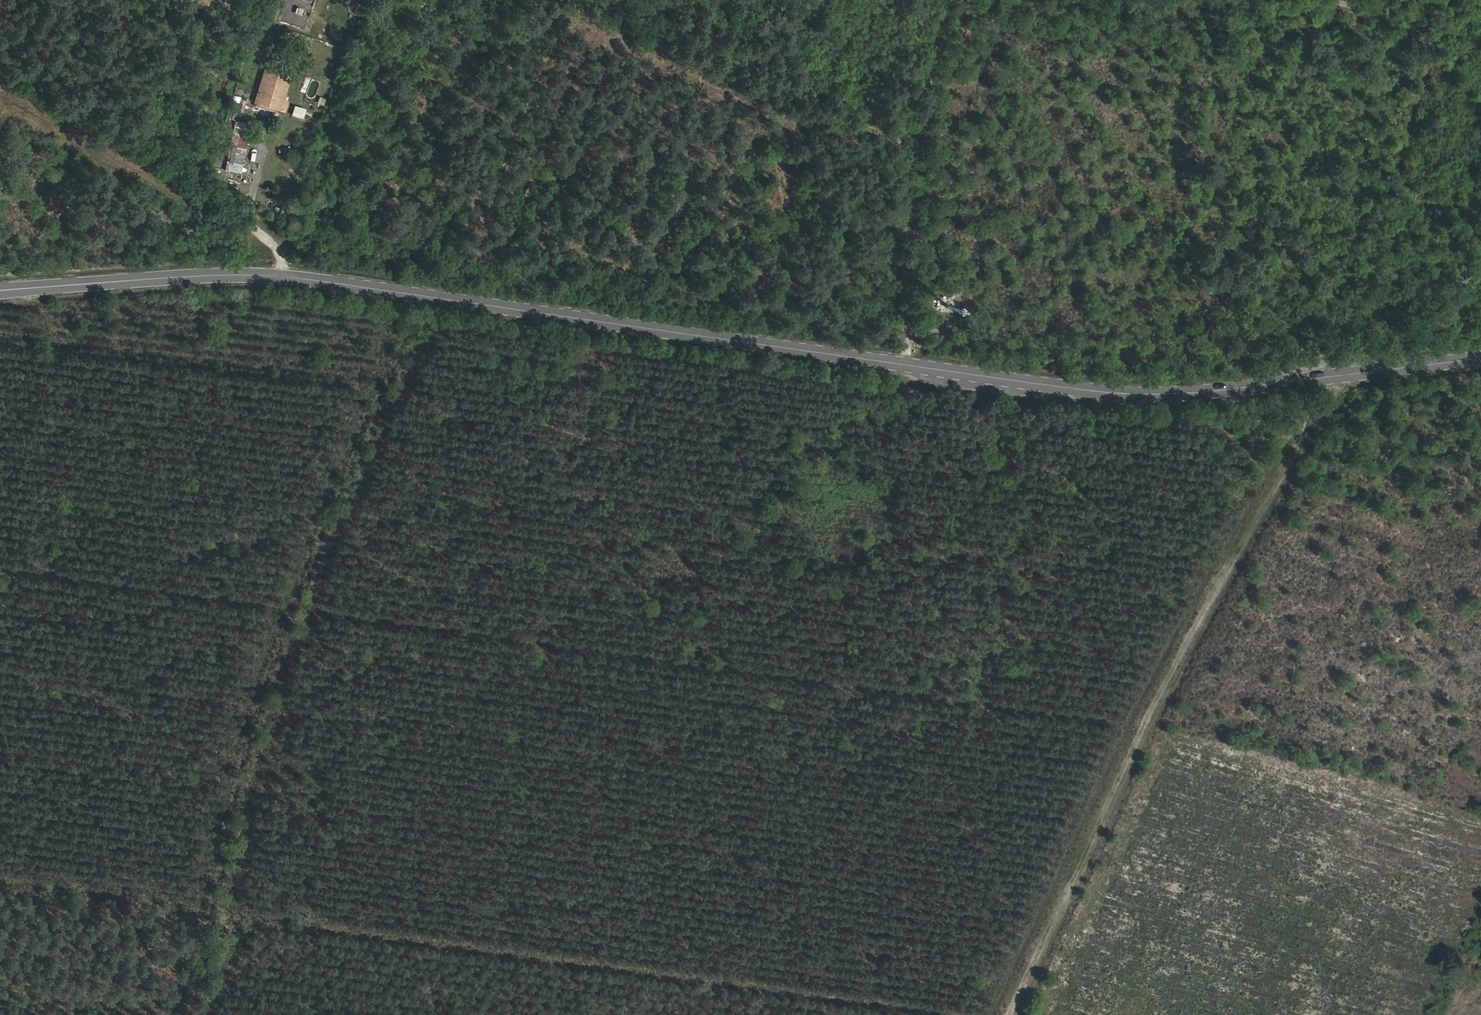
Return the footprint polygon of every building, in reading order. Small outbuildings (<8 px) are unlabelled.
[(291,76),(266,70),(257,103),(281,110),(291,76)] [(311,80),(308,95),(315,97),(319,81),(311,80)] [(293,105),(290,115),(302,119),(305,109),(293,105)] [(229,172),(246,173),(247,160),(244,160),(246,133),(232,132),(229,172)] [(941,296),(940,312),(954,313),(955,297),(941,296)]
